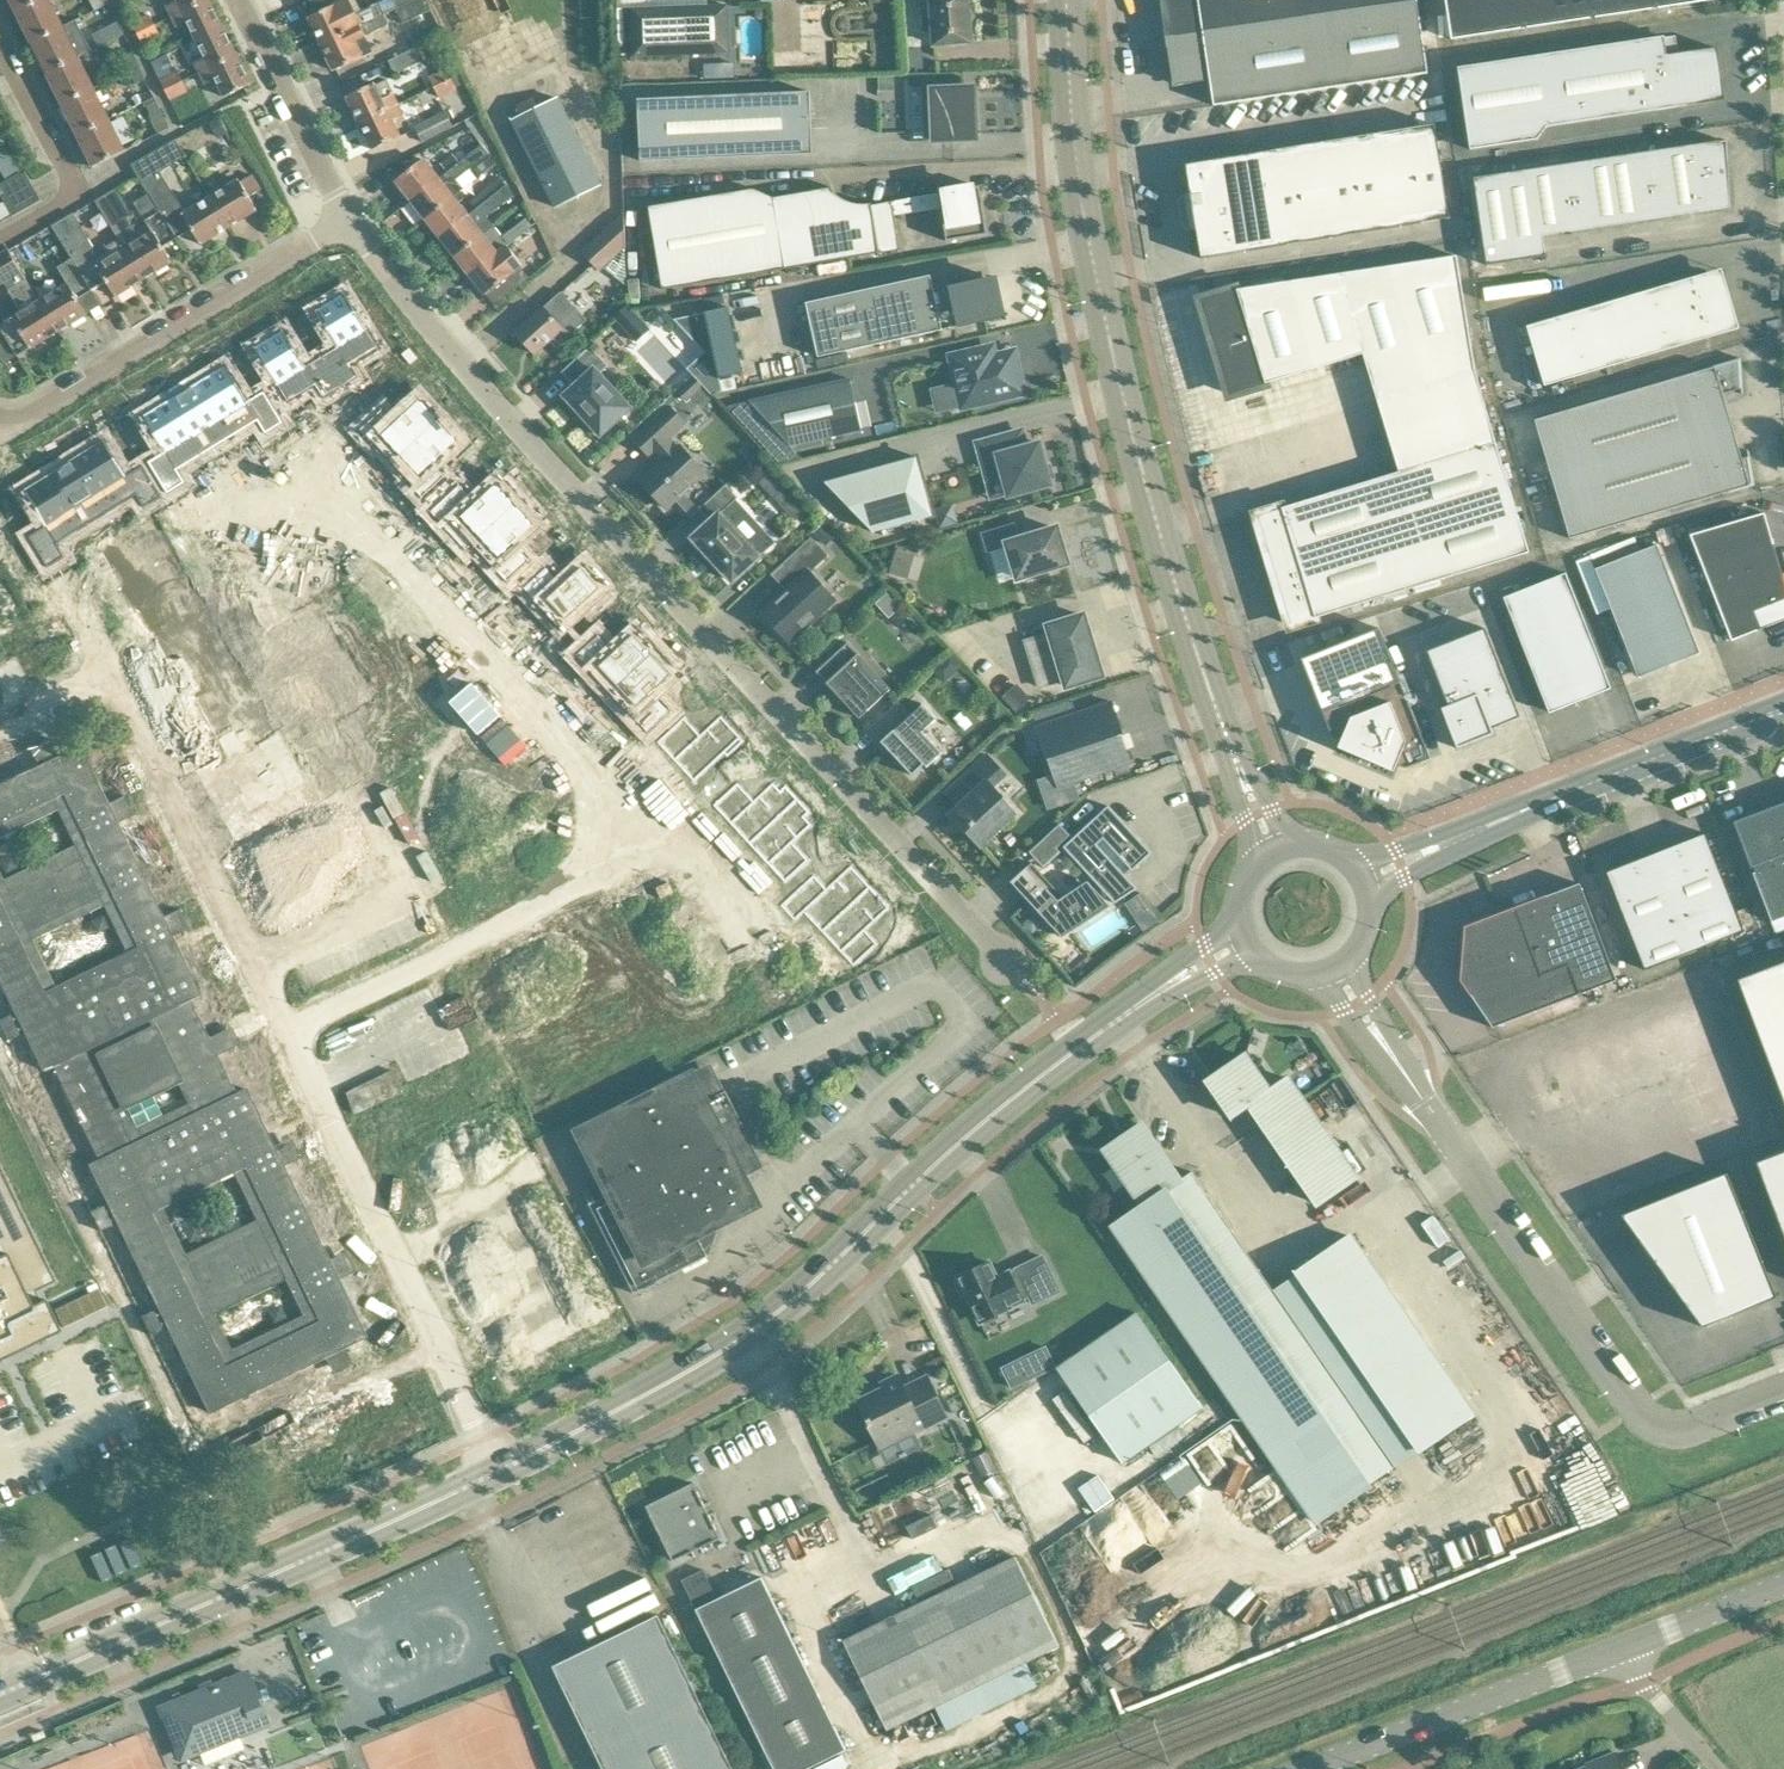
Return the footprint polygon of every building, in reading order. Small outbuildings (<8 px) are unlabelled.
[(16,11),(38,0),(10,0),(16,11)] [(50,0),(38,0),(16,11),(31,42),(63,26),(50,0)] [(97,11),(109,4),(107,0),(91,0),(97,11)] [(176,1),(166,6),(171,16),(204,0),(176,0),(176,1)] [(209,0),(204,0),(171,16),(176,27),(186,21),(195,39),(222,26),(209,0)] [(308,17),(321,43),(384,14),(378,3),(355,15),(348,0),(310,0),(317,13),(308,17)] [(396,8),(413,0),(392,0),(396,8)] [(427,0),(413,0),(396,8),(404,24),(432,10),(427,0)] [(967,0),(931,0),(932,9),(921,10),(923,31),(934,30),(935,45),(970,42),(969,23),(970,22),(970,21),(969,21),(968,13),(969,13),(969,11),(968,12),(967,0)] [(1417,0),(1160,0),(1165,30),(1171,29),(1173,48),(1168,49),(1172,81),(1177,81),(1178,85),(1210,80),(1214,105),(1428,73),(1417,0)] [(1451,40),(1708,1),(1707,0),(1445,0),(1451,40)] [(710,53),(708,6),(632,9),(634,56),(710,53)] [(133,22),(138,33),(155,25),(150,14),(133,22)] [(366,35),(389,25),(384,14),(321,43),(334,70),(361,57),(374,51),(366,35)] [(77,19),(63,26),(31,42),(46,73),(78,57),(92,50),(77,19)] [(118,22),(106,28),(108,34),(112,40),(124,34),(121,28),(118,22)] [(160,36),(155,25),(138,33),(144,44),(160,36)] [(236,54),(222,26),(195,39),(204,57),(194,62),(199,73),(236,54)] [(1664,36),(1458,68),(1470,150),(1537,140),(1547,127),(1687,106),(1687,105),(1724,100),(1721,82),(1716,48),(1667,55),(1664,36)] [(123,72),(139,64),(129,43),(113,51),(123,72)] [(419,62),(413,49),(387,61),(394,75),(419,62)] [(250,84),(236,54),(199,73),(204,82),(214,77),(223,97),(250,84)] [(152,62),(156,71),(168,65),(165,56),(152,62)] [(93,88),(78,57),(46,73),(62,104),(93,88)] [(433,88),(462,74),(457,64),(429,78),(433,88)] [(172,73),(168,65),(156,71),(165,89),(182,81),(178,71),(172,73)] [(137,84),(145,80),(139,67),(131,71),(137,84)] [(466,84),(462,74),(433,88),(438,97),(455,89),(466,84)] [(359,123),(398,105),(386,80),(374,86),(373,83),(347,96),(359,123)] [(187,91),(182,81),(165,89),(170,99),(187,91)] [(976,134),(974,99),(969,99),(969,93),(969,87),(931,88),(931,101),(925,101),(925,121),(932,121),(933,141),(966,139),(966,138),(965,138),(965,134),(969,134),(976,134)] [(77,135),(108,119),(93,88),(62,104),(77,135)] [(810,91),(638,99),(640,161),(812,153),(810,91)] [(558,98),(513,120),(556,207),(601,185),(558,98)] [(161,114),(155,101),(146,105),(152,118),(161,114)] [(403,116),(398,105),(359,123),(372,150),(399,137),(392,121),(403,116)] [(423,142),(453,127),(446,111),(415,126),(423,142)] [(124,151),(108,119),(77,135),(93,166),(124,151)] [(1434,124),(1186,164),(1190,192),(1183,194),(1190,231),(1197,230),(1201,258),(1450,218),(1434,124)] [(191,138),(196,153),(224,143),(219,128),(191,138)] [(133,166),(139,176),(150,194),(155,203),(166,197),(172,193),(158,170),(185,154),(176,138),(131,164),(132,166),(133,166)] [(1473,178),(1486,265),(1548,256),(1548,254),(1545,254),(1542,235),(1730,207),(1726,141),(1720,142),(1720,141),(1473,178)] [(457,180),(489,154),(482,145),(459,163),(459,162),(447,171),(448,172),(438,180),(437,179),(411,200),(426,219),(452,198),(460,192),(460,191),(463,189),(457,180)] [(7,146),(0,151),(0,167),(7,179),(20,171),(7,146)] [(447,171),(459,162),(453,155),(442,164),(447,171)] [(411,200),(437,179),(422,160),(396,180),(411,200)] [(24,170),(0,184),(0,193),(13,216),(41,199),(24,170)] [(239,179),(211,196),(229,226),(257,209),(249,196),(261,189),(252,175),(240,181),(239,179)] [(477,209),(505,186),(499,179),(471,201),(477,209)] [(487,217),(513,196),(507,185),(505,186),(477,209),(467,216),(441,237),(456,256),(494,226),(487,217)] [(979,186),(908,198),(908,200),(911,199),(913,213),(941,208),(947,241),(987,234),(979,186)] [(648,206),(662,289),(878,253),(878,255),(879,254),(879,253),(899,249),(892,203),(895,202),(894,201),(871,205),(871,203),(869,203),(869,204),(864,204),(858,204),(853,203),(848,201),(843,199),(839,196),(835,193),(831,189),(832,188),(831,187),(812,190),(812,191),(773,197),(754,189),(648,206)] [(177,238),(155,203),(150,194),(135,202),(151,232),(141,239),(129,221),(134,218),(116,188),(97,200),(109,220),(114,227),(113,228),(120,240),(125,250),(144,279),(172,261),(163,247),(177,238)] [(465,198),(460,192),(452,198),(426,219),(441,237),(467,216),(457,203),(465,198)] [(166,197),(155,203),(177,238),(191,229),(200,244),(229,226),(211,196),(184,212),(172,193),(166,197)] [(115,296),(144,279),(125,250),(120,240),(95,255),(93,250),(95,249),(74,213),(52,226),(71,259),(72,259),(92,290),(106,281),(115,296)] [(599,270),(625,246),(624,214),(583,252),(599,270)] [(507,246),(533,226),(527,218),(502,237),(494,226),(456,256),(470,275),(507,246)] [(522,266),(507,246),(470,275),(486,294),(494,288),(503,299),(529,278),(520,267),(522,266)] [(8,250),(0,255),(0,284),(21,272),(8,250)] [(1237,290),(1201,301),(1212,335),(1210,335),(1218,361),(1220,360),(1230,395),(1266,384),(1363,354),(1377,400),(1475,370),(1456,256),(1237,290)] [(78,299),(92,290),(72,259),(71,259),(58,267),(67,283),(39,301),(58,331),(87,314),(78,299)] [(1694,278),(1694,277),(1526,326),(1544,386),(1739,328),(1737,322),(1736,322),(1722,277),(1709,281),(1707,274),(1694,278)] [(1004,315),(998,288),(993,289),(991,280),(934,292),(930,275),(806,303),(818,357),(942,330),(942,329),(1004,315)] [(22,311),(0,325),(0,327),(18,356),(58,331),(39,301),(25,278),(8,289),(22,311)] [(639,279),(628,280),(630,299),(640,299),(639,279)] [(557,347),(586,319),(561,292),(516,333),(535,354),(550,340),(557,347)] [(345,299),(316,316),(337,352),(321,362),(341,393),(358,382),(350,370),(378,353),(345,299)] [(614,317),(636,341),(650,329),(636,314),(628,305),(614,317)] [(706,313),(674,320),(717,368),(706,313)] [(284,336),(255,354),(288,408),(315,391),(323,404),(341,393),(321,362),(305,372),(284,336)] [(563,373),(575,386),(564,396),(588,421),(585,424),(596,436),(599,433),(601,435),(631,408),(599,374),(608,366),(591,347),(563,373)] [(953,358),(962,394),(971,391),(974,403),(1021,392),(1012,353),(1000,356),(998,358),(991,353),(992,352),(991,349),(953,358)] [(1732,426),(1724,401),(1722,393),(1741,387),(1742,394),(1743,394),(1740,358),(1693,372),(1693,373),(1535,420),(1552,479),(1732,426)] [(399,361),(390,368),(400,381),(409,374),(399,361)] [(226,366),(198,383),(231,437),(258,421),(266,433),(283,423),(266,395),(250,405),(226,366)] [(1399,472),(1258,515),(1259,519),(1266,541),(1263,541),(1271,567),(1273,567),(1291,625),(1529,552),(1495,442),(1475,370),(1377,400),(1399,472)] [(676,392),(632,432),(636,436),(669,406),(685,424),(696,414),(713,398),(703,387),(693,376),(676,392)] [(14,379),(10,388),(20,392),(23,383),(14,379)] [(750,401),(791,446),(861,430),(850,379),(750,401)] [(198,383),(171,399),(204,454),(231,437),(198,383)] [(171,399),(142,417),(166,456),(151,466),(168,493),(185,483),(177,470),(204,454),(171,399)] [(384,407),(360,429),(374,444),(382,436),(401,455),(439,420),(419,399),(396,420),(384,407)] [(685,424),(669,406),(634,439),(650,456),(653,453),(661,462),(641,481),(667,509),(706,473),(679,445),(678,447),(670,438),(685,424)] [(439,420),(401,455),(419,475),(410,483),(424,498),(448,476),(435,462),(458,440),(439,419),(439,420)] [(1742,459),(1732,426),(1552,479),(1570,538),(1728,492),(1729,493),(1754,485),(1749,451),(1748,451),(1749,458),(1742,459)] [(1039,443),(1029,446),(1025,447),(1020,431),(977,443),(988,481),(1004,476),(1009,496),(1050,485),(1049,480),(1054,478),(1050,464),(1045,465),(1039,443)] [(294,432),(283,439),(293,455),(304,448),(294,432)] [(105,440),(76,457),(110,511),(136,495),(144,508),(161,497),(145,469),(129,479),(105,440)] [(825,482),(873,532),(931,516),(932,516),(933,516),(917,456),(915,457),(825,482)] [(76,457),(49,473),(82,528),(110,511),(76,457)] [(249,467),(241,471),(248,483),(256,478),(249,467)] [(49,473),(21,491),(45,530),(29,540),(46,567),(63,557),(56,544),(82,528),(49,473)] [(460,484),(436,506),(472,544),(520,500),(508,486),(503,491),(495,484),(476,502),(460,484)] [(710,521),(693,538),(708,554),(708,555),(709,556),(716,563),(717,565),(717,564),(733,581),(760,556),(775,542),(736,500),(738,497),(726,484),(699,509),(710,521)] [(800,496),(788,507),(797,517),(809,506),(800,496)] [(520,500),(472,544),(508,583),(531,561),(515,543),(534,525),(527,518),(532,513),(520,500)] [(1764,513),(1690,535),(1710,586),(1779,564),(1764,513)] [(291,535),(307,552),(321,539),(305,522),(291,535)] [(1018,578),(1019,578),(1019,577),(1066,563),(1067,563),(1067,562),(1066,562),(1056,529),(1057,529),(1056,528),(1055,528),(1055,529),(1040,533),(1038,533),(1038,534),(1029,537),(1029,536),(1027,537),(1028,537),(1019,540),(1014,524),(983,534),(988,550),(1008,544),(1018,577),(1017,577),(1018,578)] [(812,537),(776,569),(792,586),(762,613),(789,642),(836,600),(810,572),(829,555),(812,537)] [(1700,653),(1657,544),(1595,569),(1631,659),(1631,660),(1633,660),(1639,675),(1659,667),(1659,668),(1668,664),(1668,665),(1700,653)] [(109,552),(100,557),(107,569),(115,564),(109,552)] [(897,575),(914,584),(926,564),(909,555),(897,575)] [(188,562),(175,566),(178,575),(191,571),(188,562)] [(1779,564),(1710,586),(1731,640),(1783,620),(1783,580),(1779,564)] [(273,582),(248,591),(265,640),(292,631),(281,601),(299,595),(288,565),(269,571),(273,582)] [(546,566),(523,588),(559,628),(585,603),(589,607),(605,591),(602,588),(582,566),(563,584),(546,566)] [(191,571),(178,575),(182,584),(194,580),(191,571)] [(1611,688),(1566,573),(1503,597),(1549,713),(1611,688)] [(219,589),(200,595),(210,626),(228,620),(238,650),(265,641),(265,640),(248,591),(223,600),(219,589)] [(10,629),(0,604),(0,633),(10,629)] [(199,615),(186,619),(189,628),(202,624),(199,615)] [(1049,627),(1051,633),(1025,641),(1039,687),(1065,679),(1066,685),(1066,686),(1068,686),(1068,685),(1100,676),(1102,676),(1101,674),(1095,654),(1095,652),(1094,652),(1090,639),(1090,638),(1090,637),(1089,637),(1083,617),(1084,617),(1083,615),(1082,616),(1050,626),(1049,625),(1048,626),(1048,627),(1049,627)] [(202,624),(189,628),(192,637),(205,633),(202,624)] [(1301,659),(1332,737),(1341,741),(1338,748),(1394,772),(1397,765),(1406,769),(1431,759),(1380,628),(1301,659)] [(1457,748),(1482,739),(1494,734),(1491,728),(1519,717),(1485,628),(1426,651),(1448,706),(1442,709),(1457,748)] [(599,634),(575,655),(611,694),(659,649),(647,636),(641,641),(634,633),(615,651),(599,634)] [(378,677),(397,698),(421,676),(433,690),(457,668),(443,653),(435,661),(417,641),(378,677)] [(816,671),(859,718),(891,689),(848,642),(816,671)] [(659,649),(611,694),(646,732),(670,711),(654,693),(673,675),(666,667),(671,662),(659,649)] [(149,651),(110,674),(123,696),(162,674),(149,651)] [(216,665),(203,669),(207,678),(219,674),(216,665)] [(162,674),(123,696),(135,719),(175,696),(162,674)] [(219,674),(207,678),(210,687),(222,683),(219,674)] [(449,714),(426,735),(445,756),(483,720),(465,701),(474,693),(460,678),(436,700),(449,714)] [(1027,719),(1041,707),(1025,690),(1012,702),(1027,719)] [(885,714),(885,715),(897,727),(881,742),(913,775),(924,765),(927,767),(943,753),(923,732),(937,719),(923,703),(911,713),(899,700),(885,714)] [(1119,737),(1122,736),(1120,730),(1124,728),(1120,717),(1116,719),(1110,700),(1108,701),(1109,703),(1039,727),(1038,725),(1036,725),(1048,759),(1050,758),(1054,768),(1053,768),(1060,788),(1061,788),(1061,786),(1127,763),(1128,765),(1130,764),(1125,750),(1124,751),(1119,737)] [(685,716),(661,738),(698,777),(724,753),(727,756),(744,741),(741,738),(721,716),(701,734),(685,716)] [(445,756),(444,756),(464,777),(487,755),(500,769),(524,747),(510,732),(501,740),(483,720),(445,756)] [(522,786),(499,808),(519,829),(557,793),(539,774),(547,766),(534,751),(510,773),(522,786)] [(985,757),(953,786),(966,800),(951,814),(948,811),(947,813),(965,832),(967,831),(983,848),(984,847),(982,845),(1014,815),(1016,818),(1017,816),(1001,799),(1002,797),(993,787),(1004,776),(1005,778),(1007,777),(985,753),(983,755),(985,757)] [(302,794),(280,805),(294,834),(343,810),(347,808),(337,788),(333,790),(317,758),(290,770),(302,794)] [(737,783),(713,805),(749,844),(797,799),(785,786),(780,791),(773,783),(754,801),(737,783)] [(224,789),(208,797),(236,856),(284,833),(270,804),(248,815),(236,791),(227,796),(224,789)] [(797,799),(749,844),(785,882),(809,860),(792,843),(811,825),(804,817),(810,812),(797,799)] [(1772,922),(1783,917),(1783,859),(1783,856),(1783,803),(1733,822),(1751,868),(1754,867),(1756,872),(1753,873),(1772,922)] [(1132,870),(1152,853),(1108,806),(1063,847),(1115,903),(1137,888),(1124,875),(1131,869),(1132,870)] [(148,826),(123,838),(132,856),(143,879),(167,867),(148,826)] [(1744,930),(1705,833),(1701,835),(1702,839),(1612,875),(1611,870),(1606,872),(1645,970),(1744,930)] [(123,838),(100,849),(120,890),(143,879),(132,856),(123,838)] [(100,849),(77,861),(97,902),(120,890),(100,849)] [(77,861),(54,872),(73,913),(97,902),(77,861)] [(1111,906),(1091,885),(1067,901),(1032,863),(1011,882),(1062,937),(1111,906)] [(815,874),(791,896),(805,911),(814,903),(832,922),(870,887),(851,866),(828,887),(815,874)] [(54,872),(30,883),(50,924),(73,913),(54,872)] [(30,883),(6,895),(26,936),(50,924),(30,883)] [(1471,996),(1493,1028),(1581,994),(1617,980),(1580,883),(1546,896),(1516,907),(1465,926),(1461,981),(1471,996)] [(870,887),(832,922),(850,942),(841,950),(855,965),(879,943),(866,929),(890,907),(870,887)] [(1142,892),(1127,902),(1146,930),(1161,919),(1142,892)] [(119,927),(111,931),(117,943),(125,939),(119,927)] [(111,931),(102,935),(108,947),(117,943),(111,931)] [(235,933),(227,937),(233,949),(241,945),(235,933)] [(181,936),(173,940),(179,952),(187,948),(181,936)] [(227,937),(218,941),(224,953),(233,949),(227,937)] [(173,940),(164,945),(170,957),(179,952),(173,940)] [(73,949),(64,953),(70,965),(79,961),(73,949)] [(64,953),(56,957),(62,969),(70,965),(64,953)] [(146,953),(134,959),(138,967),(150,962),(146,953)] [(150,962),(138,967),(142,976),(154,970),(150,962)] [(1738,980),(1783,1102),(1783,963),(1738,980)] [(90,964),(49,984),(59,1006),(100,986),(90,964)] [(100,986),(59,1006),(69,1026),(110,1006),(100,986)] [(194,990),(176,999),(190,1028),(207,1020),(224,1055),(249,1042),(226,995),(202,1007),(194,990)] [(166,994),(154,1000),(158,1009),(170,1003),(166,994)] [(170,1003),(158,1009),(162,1017),(174,1011),(170,1003)] [(110,1006),(69,1026),(79,1047),(120,1027),(110,1006)] [(544,1051),(528,1059),(542,1089),(560,1080),(555,1069),(579,1057),(556,1011),(531,1023),(544,1051)] [(0,1021),(0,1024),(7,1039),(17,1034),(8,1017),(0,1021)] [(120,1027),(79,1047),(90,1067),(130,1047),(120,1027)] [(190,1044),(178,1050),(182,1058),(194,1053),(190,1044)] [(130,1047),(90,1067),(100,1088),(140,1068),(130,1047)] [(1245,1056),(1208,1082),(1232,1117),(1249,1105),(1317,1203),(1355,1177),(1287,1078),(1269,1090),(1245,1056)] [(140,1068),(100,1088),(110,1110),(151,1090),(140,1068)] [(378,1114),(356,1124),(370,1153),(419,1130),(393,1077),(367,1090),(378,1114)] [(634,1294),(707,1257),(719,1221),(754,1203),(742,1178),(765,1167),(726,1090),(703,1102),(691,1078),(582,1133),(612,1192),(589,1204),(634,1294)] [(1327,1111),(1356,1088),(1349,1078),(1320,1101),(1327,1111)] [(1143,1206),(1178,1181),(1180,1180),(1142,1125),(1105,1150),(1143,1206)] [(277,1168),(255,1179),(270,1208),(317,1185),(288,1126),(272,1133),(275,1140),(266,1145),(277,1168)] [(1756,1162),(1780,1226),(1782,1225),(1783,1224),(1783,1152),(1756,1162)] [(197,1164),(149,1188),(159,1210),(200,1190),(201,1191),(208,1187),(197,1164)] [(237,1169),(225,1175),(229,1183),(241,1177),(237,1169)] [(13,1353),(20,1350),(19,1347),(30,1342),(31,1342),(32,1344),(59,1331),(44,1299),(39,1301),(34,1291),(54,1281),(0,1170),(0,1359),(13,1353)] [(1350,1236),(1298,1272),(1299,1273),(1273,1290),(1192,1173),(1193,1173),(1192,1171),(1180,1180),(1178,1181),(1143,1206),(1113,1227),(1316,1521),(1472,1413),(1350,1236)] [(1777,1297),(1727,1173),(1621,1216),(1701,1327),(1777,1297)] [(241,1177),(229,1183),(234,1192),(246,1186),(241,1177)] [(200,1190),(159,1210),(169,1230),(168,1230),(169,1230),(210,1210),(201,1191),(200,1190)] [(210,1210),(169,1230),(179,1251),(220,1231),(220,1230),(210,1210)] [(266,1212),(254,1218),(258,1226),(270,1221),(266,1212)] [(270,1221),(258,1226),(263,1235),(275,1229),(270,1221)] [(220,1231),(179,1251),(189,1272),(230,1252),(231,1253),(236,1250),(225,1227),(220,1230),(220,1231)] [(230,1252),(189,1272),(200,1293),(241,1273),(231,1253),(230,1252)] [(1059,1291),(1042,1256),(1016,1269),(1033,1304),(1059,1291)] [(340,1265),(348,1283),(363,1276),(355,1259),(340,1265)] [(967,1294),(981,1322),(1024,1301),(1009,1272),(997,1278),(989,1262),(959,1277),(961,1281),(956,1283),(962,1296),(967,1294)] [(279,1375),(258,1385),(289,1448),(307,1439),(314,1453),(372,1425),(371,1423),(374,1422),(371,1416),(385,1409),(387,1415),(388,1417),(418,1403),(417,1401),(416,1401),(414,1395),(444,1381),(447,1386),(446,1387),(447,1388),(477,1374),(476,1372),(475,1372),(473,1367),(502,1352),(505,1358),(506,1360),(535,1346),(534,1344),(531,1338),(545,1331),(545,1332),(547,1331),(527,1288),(292,1402),(279,1375)] [(1202,1408),(1137,1313),(1057,1368),(1123,1463),(1202,1408)] [(1055,1367),(1045,1347),(1036,1352),(1045,1372),(1055,1367)] [(1027,1380),(1018,1361),(1002,1368),(1012,1388),(1027,1380)] [(947,1416),(923,1367),(922,1368),(927,1377),(905,1388),(899,1375),(881,1384),(884,1389),(861,1399),(870,1418),(866,1420),(885,1458),(886,1457),(878,1442),(911,1426),(914,1433),(947,1416)] [(1172,1471),(1182,1500),(1210,1491),(1200,1461),(1172,1471)] [(705,1477),(646,1506),(673,1561),(721,1538),(706,1508),(718,1503),(719,1505),(722,1503),(707,1473),(704,1475),(705,1477)] [(757,1548),(766,1544),(755,1521),(746,1525),(757,1548)] [(1059,1645),(1016,1557),(843,1641),(887,1730),(1059,1645)] [(846,1750),(762,1577),(696,1609),(774,1768),(806,1768),(846,1750)] [(658,1615),(553,1666),(603,1768),(733,1768),(658,1615)] [(247,1673),(159,1709),(180,1759),(268,1723),(247,1673)] [(1579,1768),(1622,1768),(1615,1752),(1596,1760),(1597,1763),(1589,1766),(1588,1765),(1586,1766),(1579,1768)]
